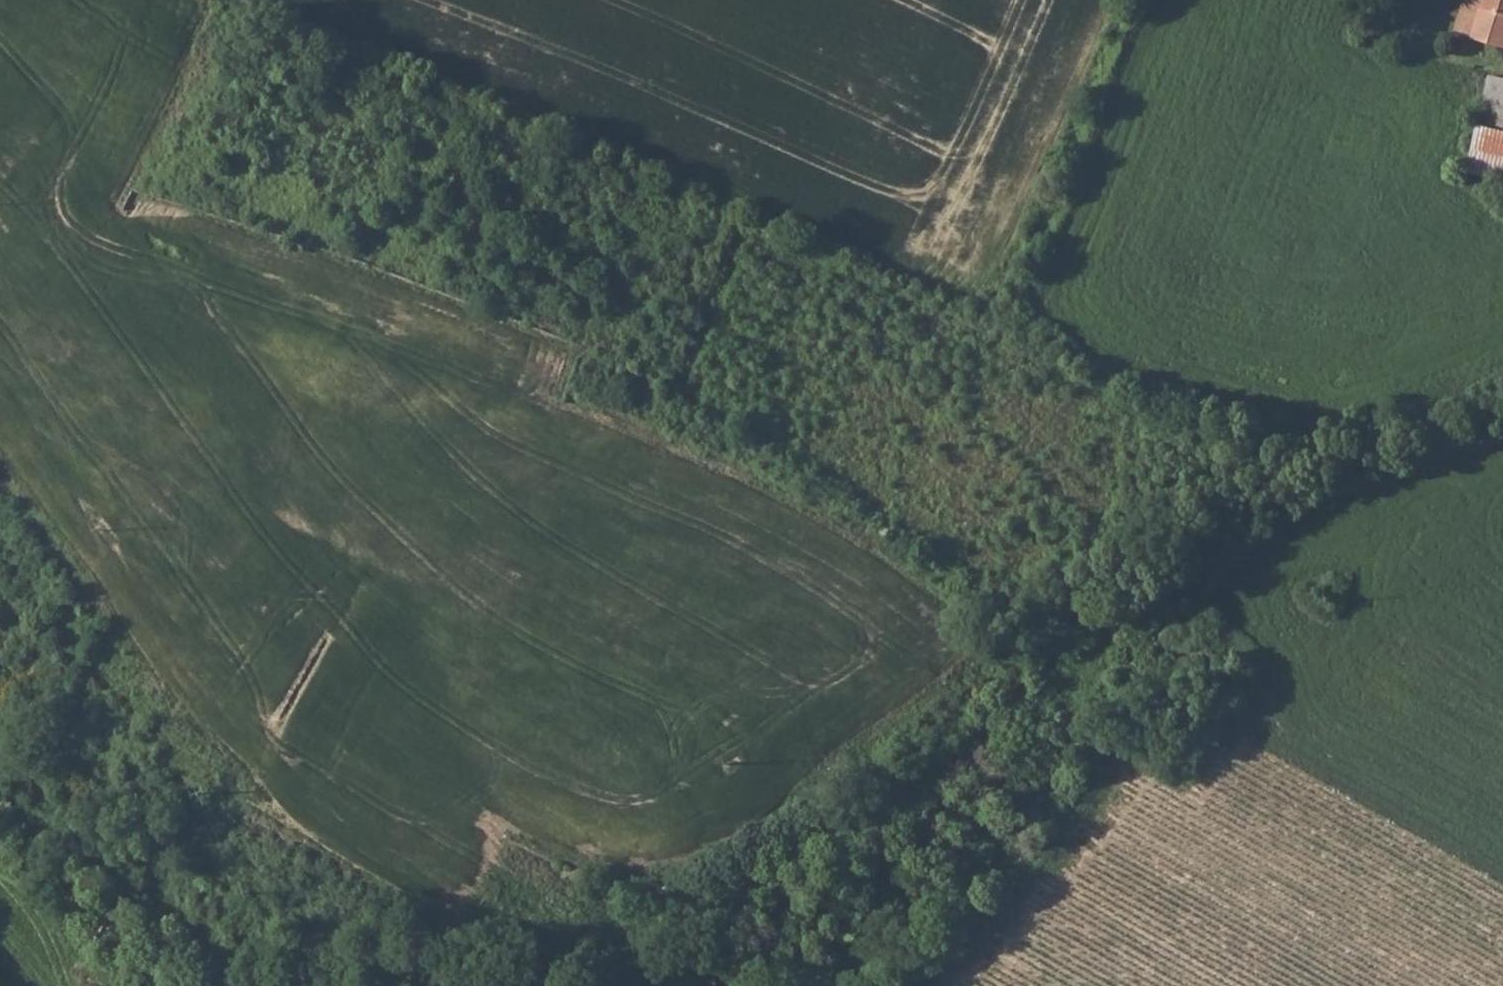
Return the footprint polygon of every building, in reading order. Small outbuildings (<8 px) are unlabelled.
[(1485,17),(1472,13),(1453,63),(1469,69),(1473,59),(1496,69),(1499,76),(1502,76),(1502,0),(1493,0),(1485,17)] [(1491,94),(1472,168),(1502,176),(1502,97),(1491,94)]
